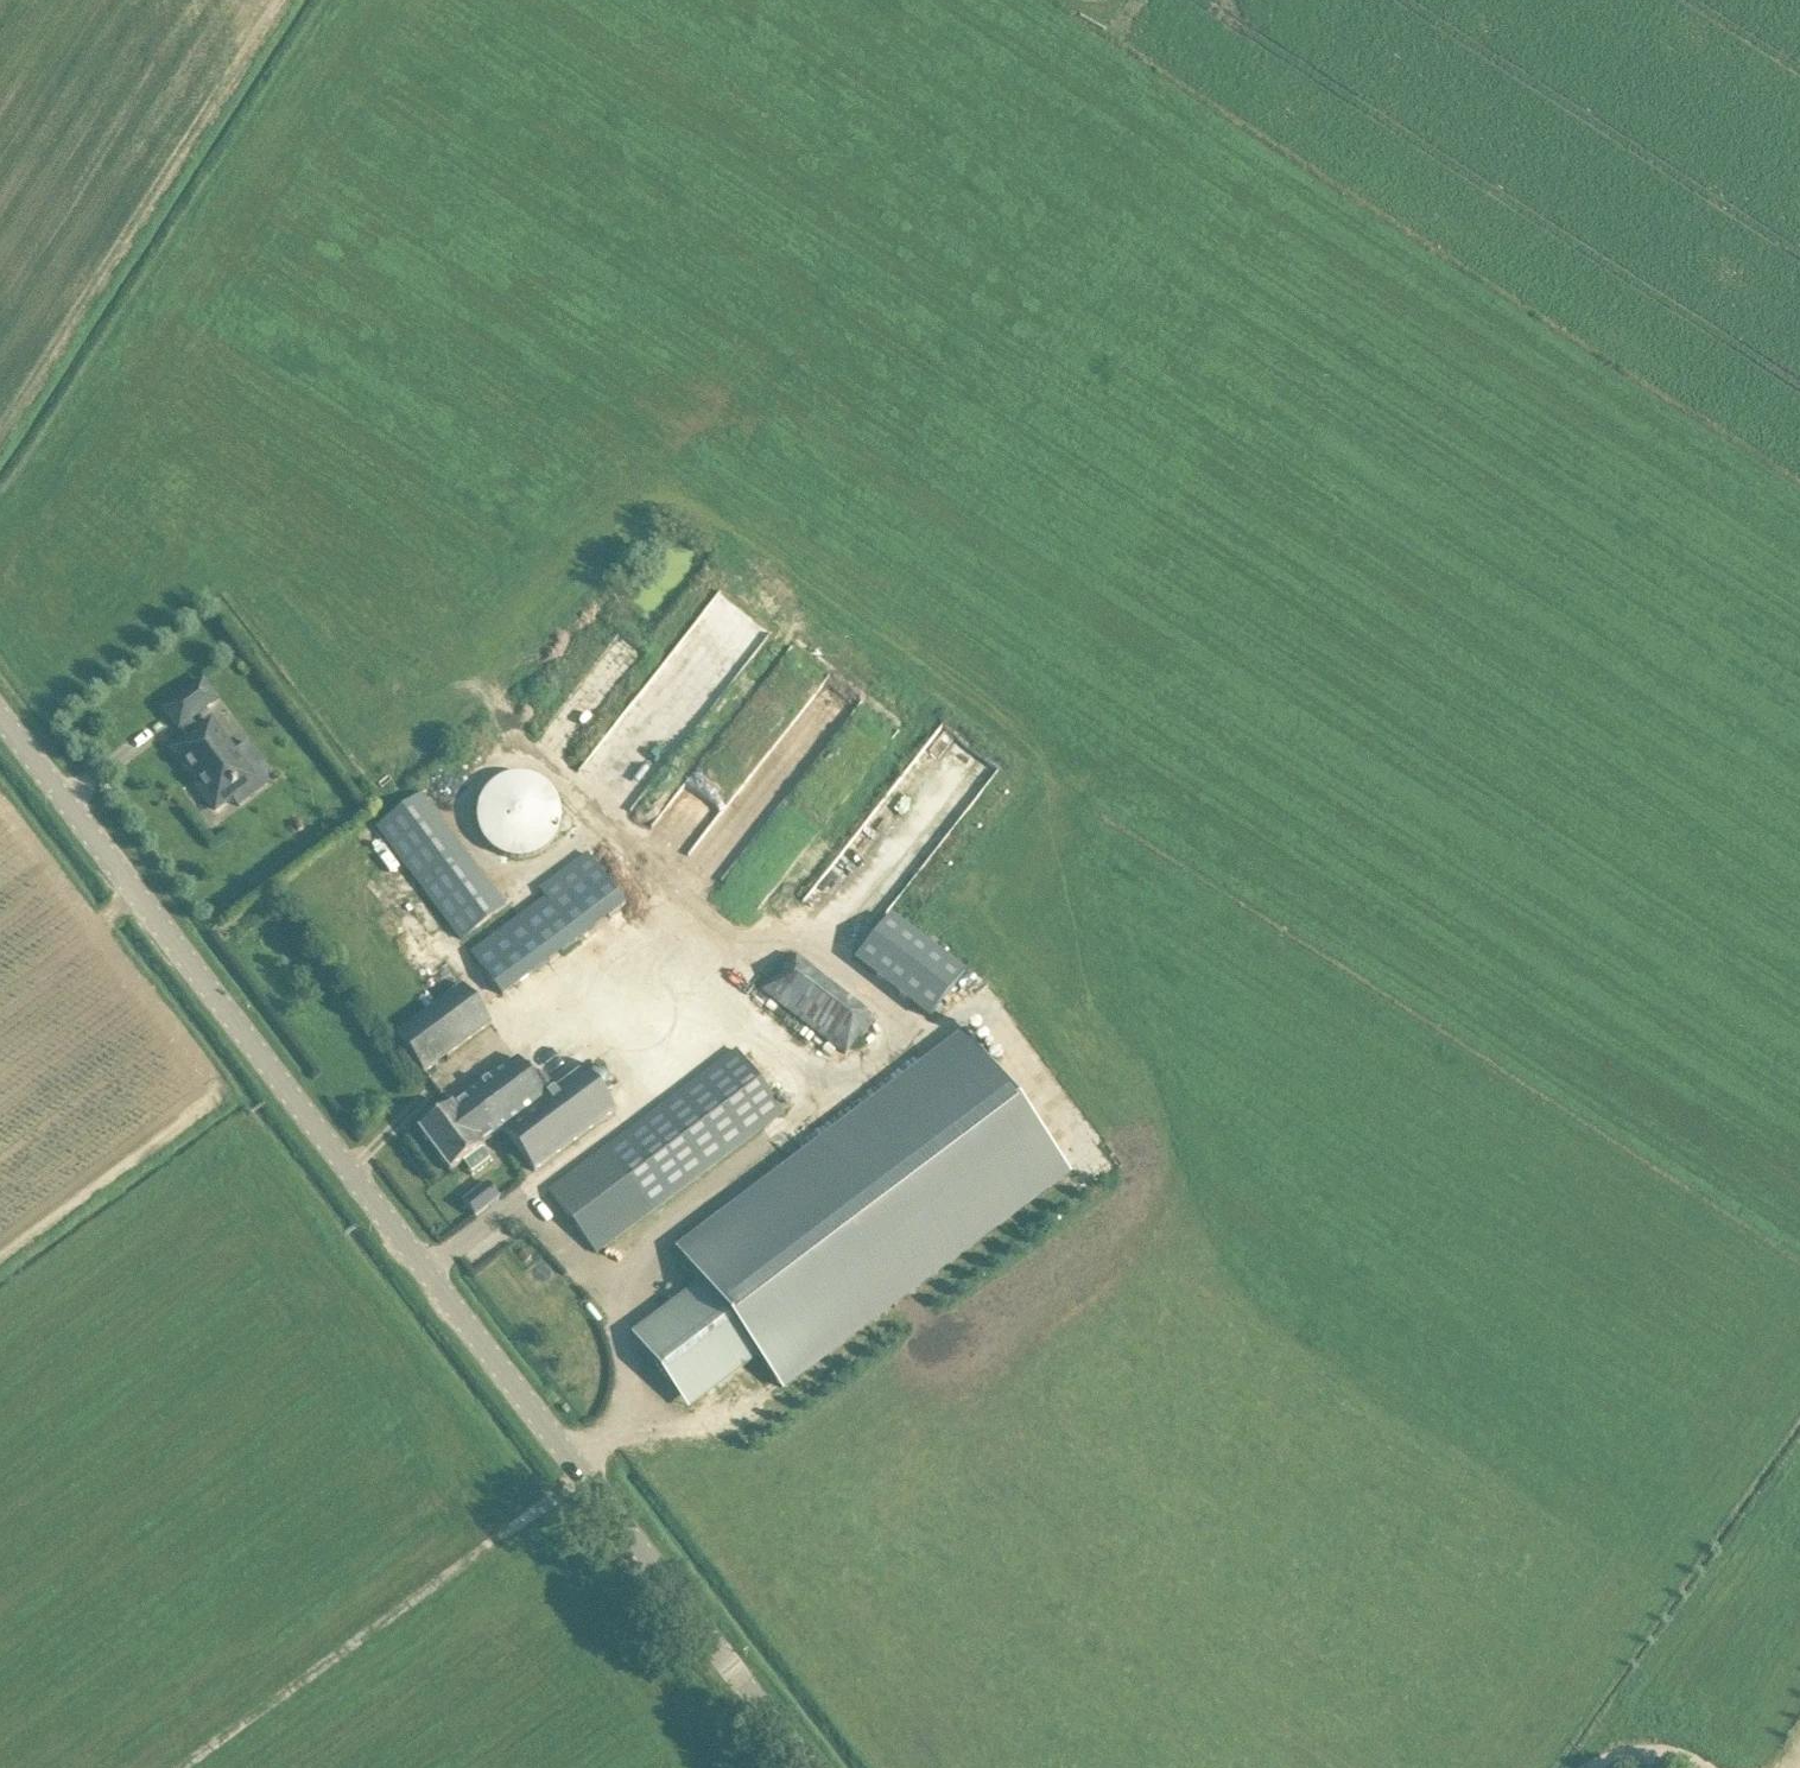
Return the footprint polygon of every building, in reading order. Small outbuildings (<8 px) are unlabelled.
[(188,739),(175,748),(200,782),(196,785),(215,811),(231,799),(228,795),(252,777),(211,722),(198,731),(190,720),(217,701),(202,682),(164,710),(179,729),(180,728),(188,739)] [(481,839),(491,849),(504,856),(519,858),(533,855),(546,847),(555,836),(560,822),(560,808),(555,794),(546,782),(534,774),(520,771),(506,772),(494,778),(484,787),(477,798),(474,812),(475,825),(481,839)] [(375,827),(459,940),(511,901),(427,789),(375,827)] [(470,952),(502,996),(627,905),(594,861),(470,952)] [(964,969),(891,912),(855,958),(929,1015),(964,969)] [(798,943),(763,987),(848,1054),(883,1010),(798,943)] [(395,1036),(424,1074),(491,1024),(463,986),(395,1036)] [(659,1369),(661,1372),(664,1376),(667,1379),(670,1382),(673,1384),(677,1387),(681,1389),(685,1390),(689,1392),(693,1393),(697,1394),(701,1394),(706,1394),(757,1356),(782,1388),(1068,1173),(964,1036),(678,1251),(703,1285),(652,1323),(651,1327),(650,1332),(650,1336),(650,1340),(650,1345),(651,1349),(651,1353),(653,1357),(654,1361),(656,1365),(659,1369)] [(737,1051),(604,1150),(549,1192),(596,1254),(651,1212),(783,1113),(737,1051)] [(516,1059),(419,1132),(449,1172),(463,1162),(473,1176),(492,1162),(481,1147),(503,1131),(534,1172),(616,1111),(584,1069),(545,1098),(516,1059)] [(487,1183),(463,1202),(475,1218),(499,1199),(487,1183)]
